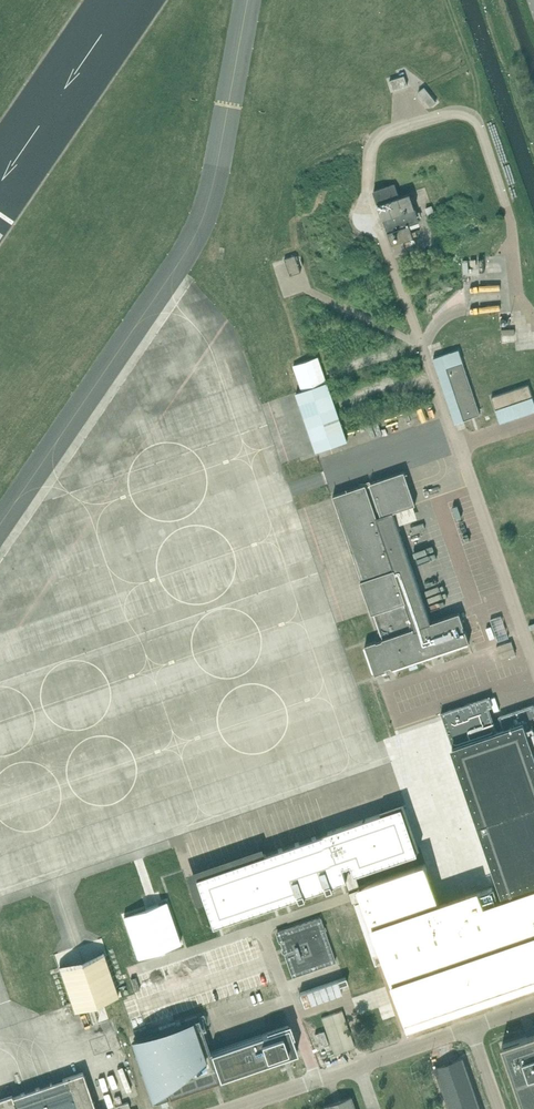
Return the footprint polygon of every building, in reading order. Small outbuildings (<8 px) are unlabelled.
[(407,85),(404,76),(389,81),(393,90),(407,85)] [(422,85),(417,89),(429,104),(435,100),(422,85)] [(419,222),(414,208),(415,208),(410,193),(399,197),(395,184),(374,191),(378,204),(377,204),(383,219),(392,244),(413,237),(409,225),(419,222)] [(295,255),(285,259),(290,276),(301,272),(299,267),(297,261),(295,255)] [(480,415),(478,409),(463,362),(459,349),(434,358),(455,423),(480,415)] [(293,366),(302,391),(327,382),(318,357),(293,366)] [(327,382),(302,391),(296,393),(306,420),(316,452),(348,441),(331,394),(327,382)] [(500,423),(533,411),(533,400),(529,384),(492,397),(500,423)] [(366,486),(366,484),(333,496),(362,580),(360,580),(372,614),(373,613),(382,639),(365,645),(375,674),(387,670),(386,668),(391,666),(392,668),(431,655),(430,653),(435,651),(436,653),(470,642),(466,630),(465,631),(463,625),(464,625),(460,612),(430,622),(393,512),(416,504),(404,471),(370,483),(371,485),(366,486)] [(491,620),(498,641),(508,638),(501,617),(491,620)] [(512,641),(497,646),(501,659),(516,654),(512,641)] [(441,713),(442,715),(443,720),(448,732),(449,736),(452,745),(453,749),(478,821),(479,825),(499,883),(505,900),(533,890),(533,707),(533,705),(508,714),(503,715),(499,717),(504,730),(497,732),(488,707),(485,698),(465,705),(465,706),(461,707),(461,706),(441,713)] [(262,854),(195,877),(203,901),(197,903),(203,901),(211,926),(217,924),(219,923),(272,905),(275,904),(284,901),(287,900),(339,882),(342,881),(346,879),(350,892),(353,901),(376,965),(384,960),(392,956),(390,950),(382,952),(359,887),(355,874),(417,853),(416,849),(420,848),(419,847),(416,848),(401,806),(382,813),(380,809),(380,810),(381,813),(263,854),(260,846),(259,846),(262,854)] [(505,900),(498,902),(493,887),(440,905),(426,864),(359,887),(382,952),(390,949),(390,950),(392,956),(401,982),(396,984),(409,1023),(533,980),(533,890),(505,900)] [(327,937),(332,935),(331,932),(326,934),(320,918),(277,932),(292,977),(335,962),(327,937)] [(345,977),(298,993),(303,1006),(342,993),(339,984),(347,982),(345,977)] [(88,1010),(93,1023),(98,1021),(94,1008),(88,1010)] [(289,1025),(210,1051),(219,1079),(282,1057),(282,1056),(297,1051),(297,1052),(298,1052),(289,1025)] [(219,1079),(210,1051),(203,1029),(187,1034),(187,1033),(158,1043),(156,1036),(133,1043),(138,1057),(146,1054),(149,1061),(161,1056),(166,1070),(167,1070),(176,1095),(210,1084),(209,1081),(218,1078),(219,1081),(220,1080),(219,1079)] [(315,1034),(319,1046),(328,1043),(324,1031),(315,1034)] [(502,1045),(524,1108),(533,1108),(533,1034),(502,1045)] [(463,1058),(435,1068),(450,1108),(480,1108),(463,1058)] [(132,1070),(136,1082),(143,1080),(138,1067),(132,1070)] [(0,1100),(0,1108),(96,1108),(83,1072),(63,1079),(27,1091),(7,1098),(6,1098),(0,1100)] [(114,1105),(148,1093),(144,1083),(110,1094),(114,1105)] [(351,1097),(323,1107),(324,1108),(355,1108),(351,1097)]
